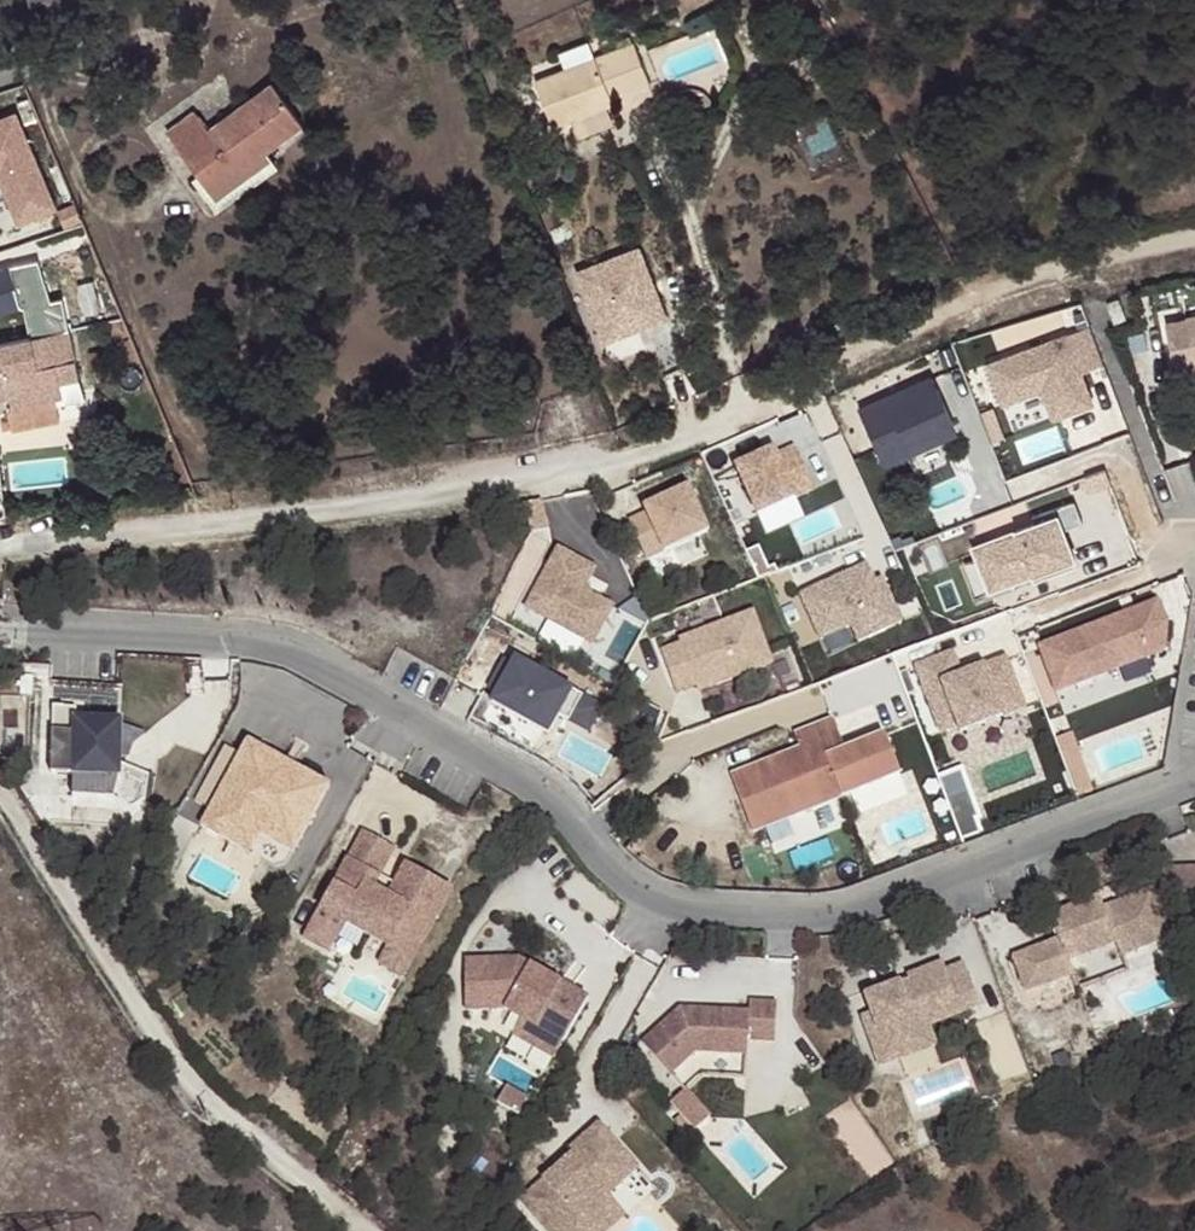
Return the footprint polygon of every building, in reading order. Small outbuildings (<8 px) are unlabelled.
[(688,14),(720,0),(682,0),(688,14)] [(622,42),(625,49),(639,44),(637,37),(622,42)] [(571,69),(541,81),(560,130),(621,107),(619,102),(658,87),(641,43),(639,44),(625,49),(602,58),(571,69)] [(565,54),(571,69),(602,58),(596,43),(565,54)] [(203,112),(174,133),(223,200),(278,160),(273,154),(311,126),(280,84),(216,130),(203,112)] [(0,111),(0,184),(15,222),(37,214),(44,231),(61,224),(59,219),(69,216),(26,102),(0,111)] [(19,268),(28,310),(32,309),(39,340),(0,348),(0,402),(18,398),(20,409),(64,399),(70,398),(67,385),(87,380),(72,301),(61,303),(51,261),(19,268)] [(1124,299),(1111,303),(1118,321),(1130,316),(1124,299)] [(1165,320),(1175,372),(1194,368),(1194,361),(1194,356),(1194,314),(1165,320)] [(87,380),(67,385),(70,398),(64,399),(66,408),(92,402),(87,380)] [(1158,601),(1038,646),(1056,691),(1164,650),(1166,624),(1158,601)] [(83,708),(59,706),(52,773),(74,775),(72,797),(112,801),(132,809),(145,800),(149,776),(119,764),(123,721),(82,717),(83,708)] [(801,753),(748,772),(752,783),(736,789),(753,835),(901,781),(886,741),(846,757),(835,725),(796,739),(801,753)] [(252,742),(247,751),(328,797),(332,788),(252,742)] [(328,797),(247,751),(202,825),(249,853),(261,835),(294,854),(328,797)] [(752,783),(748,772),(732,778),(736,789),(752,783)] [(394,859),(364,840),(309,928),(332,943),(340,929),(363,944),(370,933),(391,945),(384,956),(408,971),(451,901),(405,873),(393,893),(399,897),(393,907),(387,903),(372,895),(394,859)] [(1162,846),(1171,872),(1194,872),(1194,846),(1162,846)] [(1100,895),(1049,913),(1059,938),(1013,955),(1026,989),(1073,972),(1069,959),(1114,942),(1120,955),(1172,935),(1154,887),(1112,903),(1115,909),(1106,912),(1104,906),(1100,895)] [(399,897),(393,893),(387,903),(393,907),(399,897)] [(1112,903),(1104,906),(1106,912),(1115,909),(1112,903)] [(332,943),(309,928),(300,944),(323,958),(332,943)] [(370,933),(363,944),(384,956),(391,945),(370,933)] [(1114,942),(1069,959),(1080,987),(1127,970),(1120,955),(1114,942)] [(408,971),(384,956),(374,972),(398,986),(408,971)] [(945,963),(909,975),(911,980),(867,995),(872,1011),(862,1015),(880,1065),(924,1050),(917,1029),(913,1018),(963,1000),(968,1012),(981,1007),(966,964),(948,971),(945,963)] [(513,964),(460,973),(468,1021),(507,1015),(523,1024),(564,1047),(587,1006),(513,964)] [(963,1000),(913,1018),(917,1029),(924,1050),(934,1046),(927,1026),(968,1012),(963,1000)] [(682,1012),(643,1046),(671,1078),(696,1056),(748,1059),(749,1045),(774,1047),(777,1008),(750,1006),(750,1017),(682,1012)] [(564,1047),(523,1024),(514,1040),(555,1063),(564,1047)] [(702,1114),(677,1087),(661,1100),(686,1128),(702,1114)] [(612,1203),(627,1190),(613,1175),(629,1161),(599,1126),(568,1154),(576,1163),(524,1208),(545,1230),(602,1230),(611,1224),(612,1203)] [(629,1161),(613,1175),(627,1190),(643,1176),(629,1161)] [(611,1224),(602,1230),(620,1230),(629,1223),(622,1214),(611,1224)]
